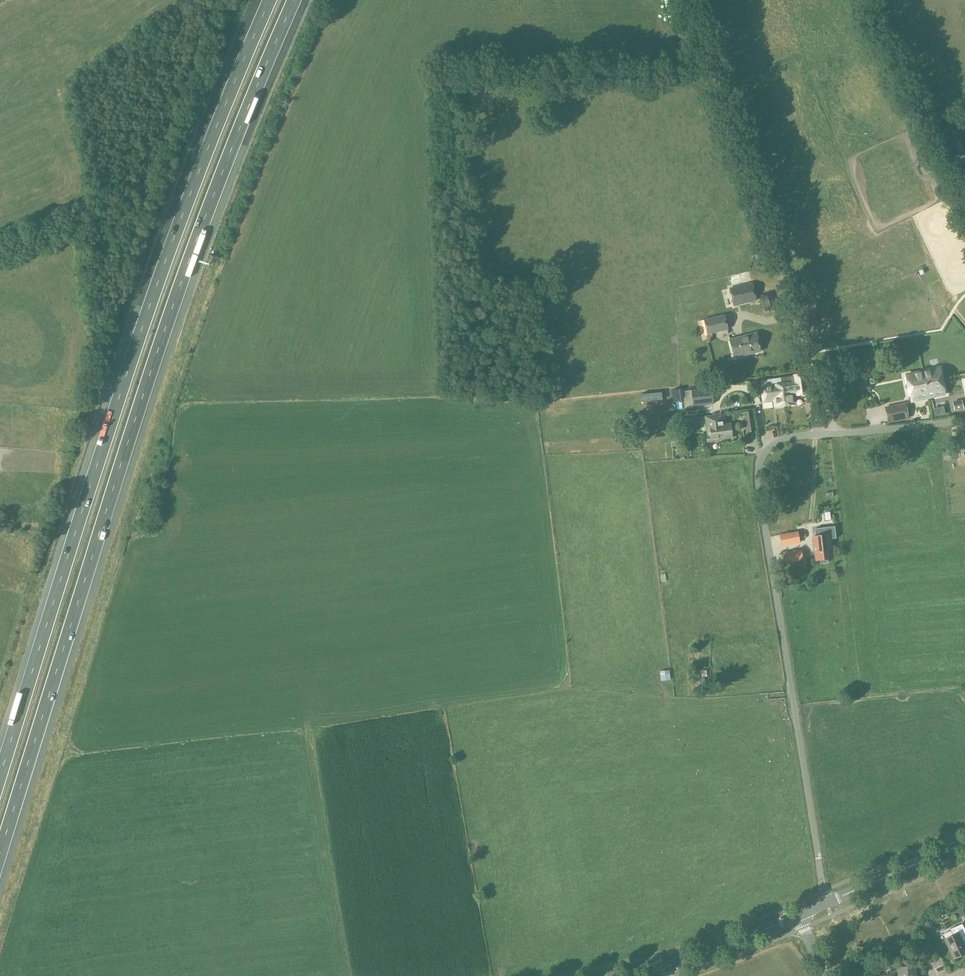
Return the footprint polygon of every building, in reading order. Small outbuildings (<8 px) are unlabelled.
[(734,281),(745,279),(743,271),(732,274),(734,281)] [(749,284),(727,290),(732,308),(754,302),(749,284)] [(771,293),(759,296),(763,313),(776,310),(771,293)] [(729,330),(726,315),(705,320),(708,335),(729,330)] [(757,334),(730,340),(735,359),(761,352),(757,334)] [(940,369),(923,372),(928,398),(945,394),(940,369)] [(928,398),(923,372),(906,376),(912,402),(928,398)] [(781,379),(785,407),(795,405),(793,394),(797,393),(797,396),(809,395),(806,374),(794,376),(794,377),(781,379)] [(785,407),(781,379),(761,382),(762,388),(761,388),(763,403),(771,402),(771,400),(774,400),(775,408),(785,407)] [(858,380),(860,390),(865,389),(868,384),(868,379),(858,380)] [(713,388),(691,390),(692,394),(689,394),(690,407),(694,406),(694,407),(714,405),(713,388)] [(955,410),(964,408),(962,401),(953,403),(955,410)] [(906,404),(886,408),(889,422),(909,418),(906,404)] [(938,412),(948,411),(947,404),(937,405),(938,412)] [(744,413),(747,433),(757,431),(754,411),(744,413)] [(709,428),(710,427),(711,435),(707,436),(708,443),(720,442),(720,440),(733,438),(731,425),(723,426),(723,424),(725,423),(723,415),(707,418),(709,428)] [(680,444),(679,443),(686,437),(682,432),(675,438),(676,440),(673,442),(677,447),(680,444)] [(780,536),(782,547),(801,544),(799,532),(780,536)] [(832,559),(830,536),(814,537),(817,561),(821,561),(822,562),(823,563),(827,563),(828,562),(828,560),(832,559)] [(784,553),(786,564),(804,561),(802,550),(784,553)] [(671,680),(670,670),(660,672),(662,681),(671,680)] [(954,936),(946,940),(954,959),(964,954),(964,947),(961,939),(964,937),(964,929),(963,925),(951,930),(954,936)] [(916,966),(898,967),(899,975),(917,975),(916,966)]
